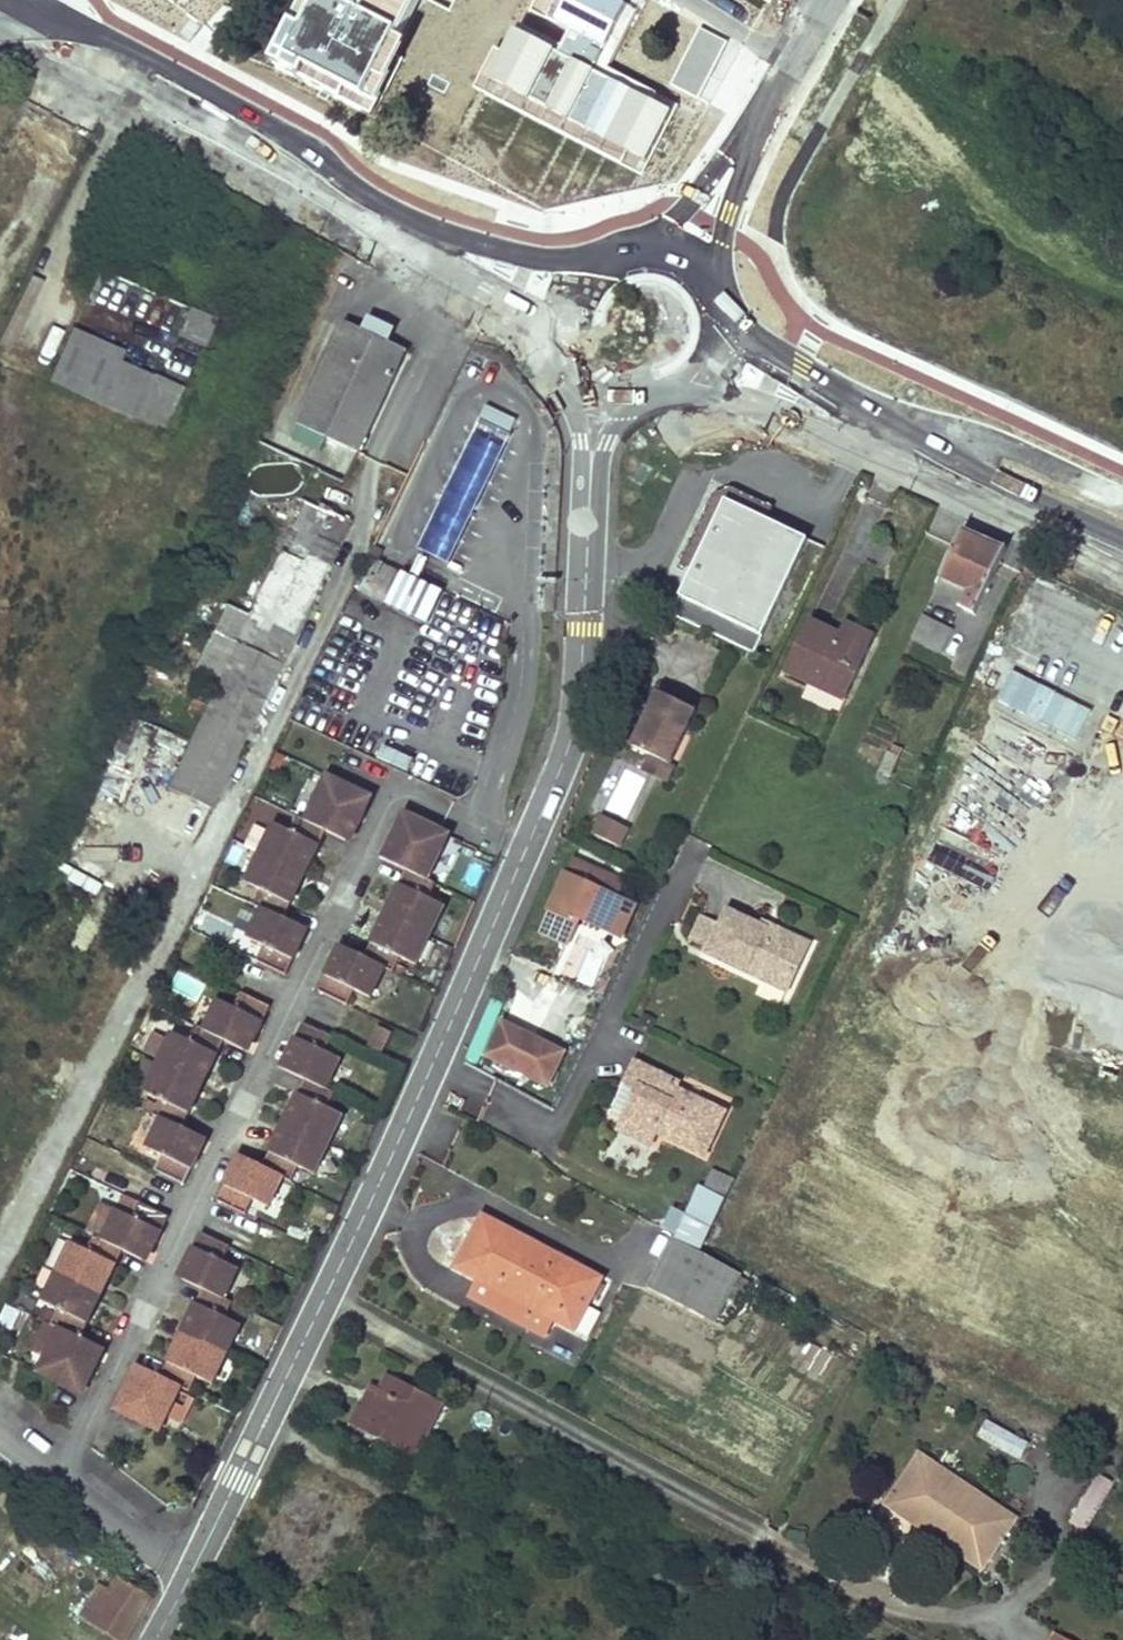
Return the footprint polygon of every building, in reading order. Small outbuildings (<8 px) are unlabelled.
[(286,71),(363,110),(421,0),(323,0),(286,71)] [(516,32),(491,83),(647,162),(671,115),(592,75),(631,0),(572,0),(559,25),(572,31),(560,55),(516,32)] [(189,306),(177,333),(205,346),(216,318),(189,306)] [(411,356),(349,326),(299,425),(362,456),(411,356)] [(74,331),(51,383),(167,432),(185,391),(158,380),(122,364),(126,354),(74,331)] [(488,407),(482,419),(508,432),(514,419),(488,407)] [(447,491),(475,505),(509,438),(480,424),(447,491)] [(336,496),(342,483),(314,470),(308,483),(336,496)] [(697,540),(710,545),(728,503),(769,523),(775,510),(733,490),(716,498),(697,540)] [(475,505),(447,491),(440,503),(469,518),(475,505)] [(469,518),(440,503),(418,549),(447,563),(469,518)] [(769,523),(728,503),(710,545),(687,601),(768,642),(810,543),(769,523)] [(210,813),(349,524),(313,506),(305,521),(308,538),(297,562),(281,554),(167,790),(210,813)] [(949,563),(942,577),(972,591),(965,606),(964,609),(976,613),(1005,555),(963,536),(956,550),(949,563)] [(430,624),(444,593),(400,572),(385,603),(430,624)] [(942,577),(935,592),(965,606),(972,591),(942,577)] [(924,614),(913,637),(942,650),(953,628),(924,614)] [(842,632),(813,617),(787,669),(850,698),(874,648),(842,632)] [(848,619),(842,632),(874,648),(881,634),(848,619)] [(691,714),(653,695),(627,750),(645,758),(666,768),(691,714)] [(885,751),(875,775),(886,779),(899,749),(892,747),(890,753),(885,751)] [(666,768),(645,758),(638,773),(663,786),(671,771),(666,768)] [(626,772),(612,810),(627,816),(641,778),(626,772)] [(371,792),(342,777),(334,794),(325,789),(310,819),(303,816),(295,832),(279,824),(250,885),(266,893),(260,905),(267,908),(254,937),(270,946),(261,962),(290,978),(307,944),(304,942),(310,929),(290,919),(305,887),(301,885),(312,862),(316,864),(332,832),(351,842),(358,828),(362,830),(372,812),(362,807),(371,792)] [(448,831),(417,815),(410,830),(403,827),(394,846),(398,847),(391,860),(412,870),(394,904),(398,906),(388,927),(384,925),(367,957),(349,948),(342,960),(338,958),(323,992),(352,1005),(360,990),(375,997),(390,969),(398,973),(405,961),(419,968),(449,909),(433,901),(442,886),(432,881),(449,849),(441,845),(448,831)] [(589,835),(621,850),(630,830),(599,815),(589,835)] [(626,906),(562,878),(539,931),(557,939),(567,935),(575,917),(614,934),(626,906)] [(793,984),(814,946),(781,929),(778,935),(765,929),(766,925),(733,908),(725,923),(713,945),(710,951),(766,980),(770,972),(793,984)] [(725,923),(707,913),(696,935),(713,945),(725,923)] [(778,935),(781,929),(768,921),(766,925),(765,929),(778,935)] [(793,984),(770,972),(766,980),(789,993),(793,984)] [(277,1006),(248,992),(240,1009),(222,1001),(208,1029),(200,1026),(193,1040),(177,1032),(161,1064),(154,1078),(148,1090),(164,1098),(157,1114),(164,1118),(151,1146),(168,1154),(159,1172),(188,1187),(205,1153),(200,1150),(206,1138),(187,1128),(202,1094),(198,1093),(210,1069),(215,1071),(230,1041),(249,1051),(256,1038),(261,1039),(277,1006)] [(566,1052),(503,1021),(487,1054),(549,1085),(566,1052)] [(337,1037),(308,1022),(292,1054),(297,1056),(289,1070),(307,1078),(292,1110),(297,1112),(286,1134),(281,1132),(266,1165),(248,1156),(242,1169),(236,1167),(221,1200),(250,1213),(258,1198),(273,1205),(287,1177),(295,1181),(302,1166),(317,1174),(347,1115),(333,1107),(339,1094),(330,1089),(345,1060),(330,1052),(337,1037)] [(395,1032),(383,1026),(373,1047),(385,1053),(395,1032)] [(640,1084),(622,1119),(652,1135),(656,1128),(702,1153),(724,1111),(677,1087),(681,1081),(637,1057),(627,1077),(640,1084)] [(161,1064),(149,1058),(143,1072),(154,1078),(161,1064)] [(652,1135),(622,1119),(618,1125),(648,1142),(652,1135)] [(756,1277),(700,1249),(735,1180),(712,1169),(704,1186),(698,1183),(684,1211),(671,1205),(660,1227),(674,1233),(647,1287),(717,1322),(730,1296),(743,1302),(756,1277)] [(176,1214),(145,1198),(136,1217),(121,1210),(107,1203),(94,1231),(98,1233),(90,1248),(74,1240),(45,1299),(61,1307),(55,1319),(63,1324),(47,1357),(57,1361),(48,1377),(78,1392),(86,1376),(93,1380),(103,1360),(98,1355),(104,1344),(85,1334),(101,1303),(94,1300),(105,1278),(112,1280),(127,1249),(145,1259),(153,1243),(159,1246),(176,1214)] [(599,1280),(482,1217),(455,1269),(478,1281),(470,1298),(543,1336),(552,1321),(585,1338),(598,1315),(584,1307),(599,1280)] [(234,1244),(205,1229),(189,1262),(193,1264),(186,1278),(204,1286),(189,1319),(196,1322),(185,1344),(178,1341),(162,1373),(143,1366),(137,1379),(131,1376),(124,1394),(131,1398),(122,1416),(153,1430),(161,1414),(168,1417),(182,1386),(192,1391),(199,1375),(213,1383),(242,1323),(229,1316),(236,1302),(228,1299),(241,1269),(225,1261),(234,1244)] [(35,1351),(47,1357),(63,1324),(55,1319),(52,1319),(35,1351)] [(391,1372),(381,1388),(385,1390),(390,1392),(399,1377),(391,1372)] [(411,1432),(402,1451),(415,1457),(424,1438),(417,1433),(429,1413),(435,1416),(444,1400),(399,1377),(390,1392),(385,1390),(373,1412),(411,1432)] [(374,1385),(362,1407),(373,1412),(385,1390),(381,1388),(374,1385)] [(351,1426),(402,1451),(411,1432),(373,1412),(362,1407),(360,1405),(351,1426)] [(417,1433),(424,1438),(435,1416),(429,1413),(417,1433)] [(996,1421),(988,1436),(1028,1457),(1035,1442),(996,1421)] [(921,1458),(888,1508),(913,1526),(921,1515),(989,1564),(1017,1523),(921,1458)] [(1118,1477),(1107,1471),(1082,1521),(1093,1525),(1118,1477)] [(921,1515),(913,1526),(982,1574),(989,1564),(921,1515)] [(91,1619),(120,1639),(125,1639),(151,1602),(118,1578),(109,1590),(102,1584),(86,1606),(95,1613),(91,1619)]
